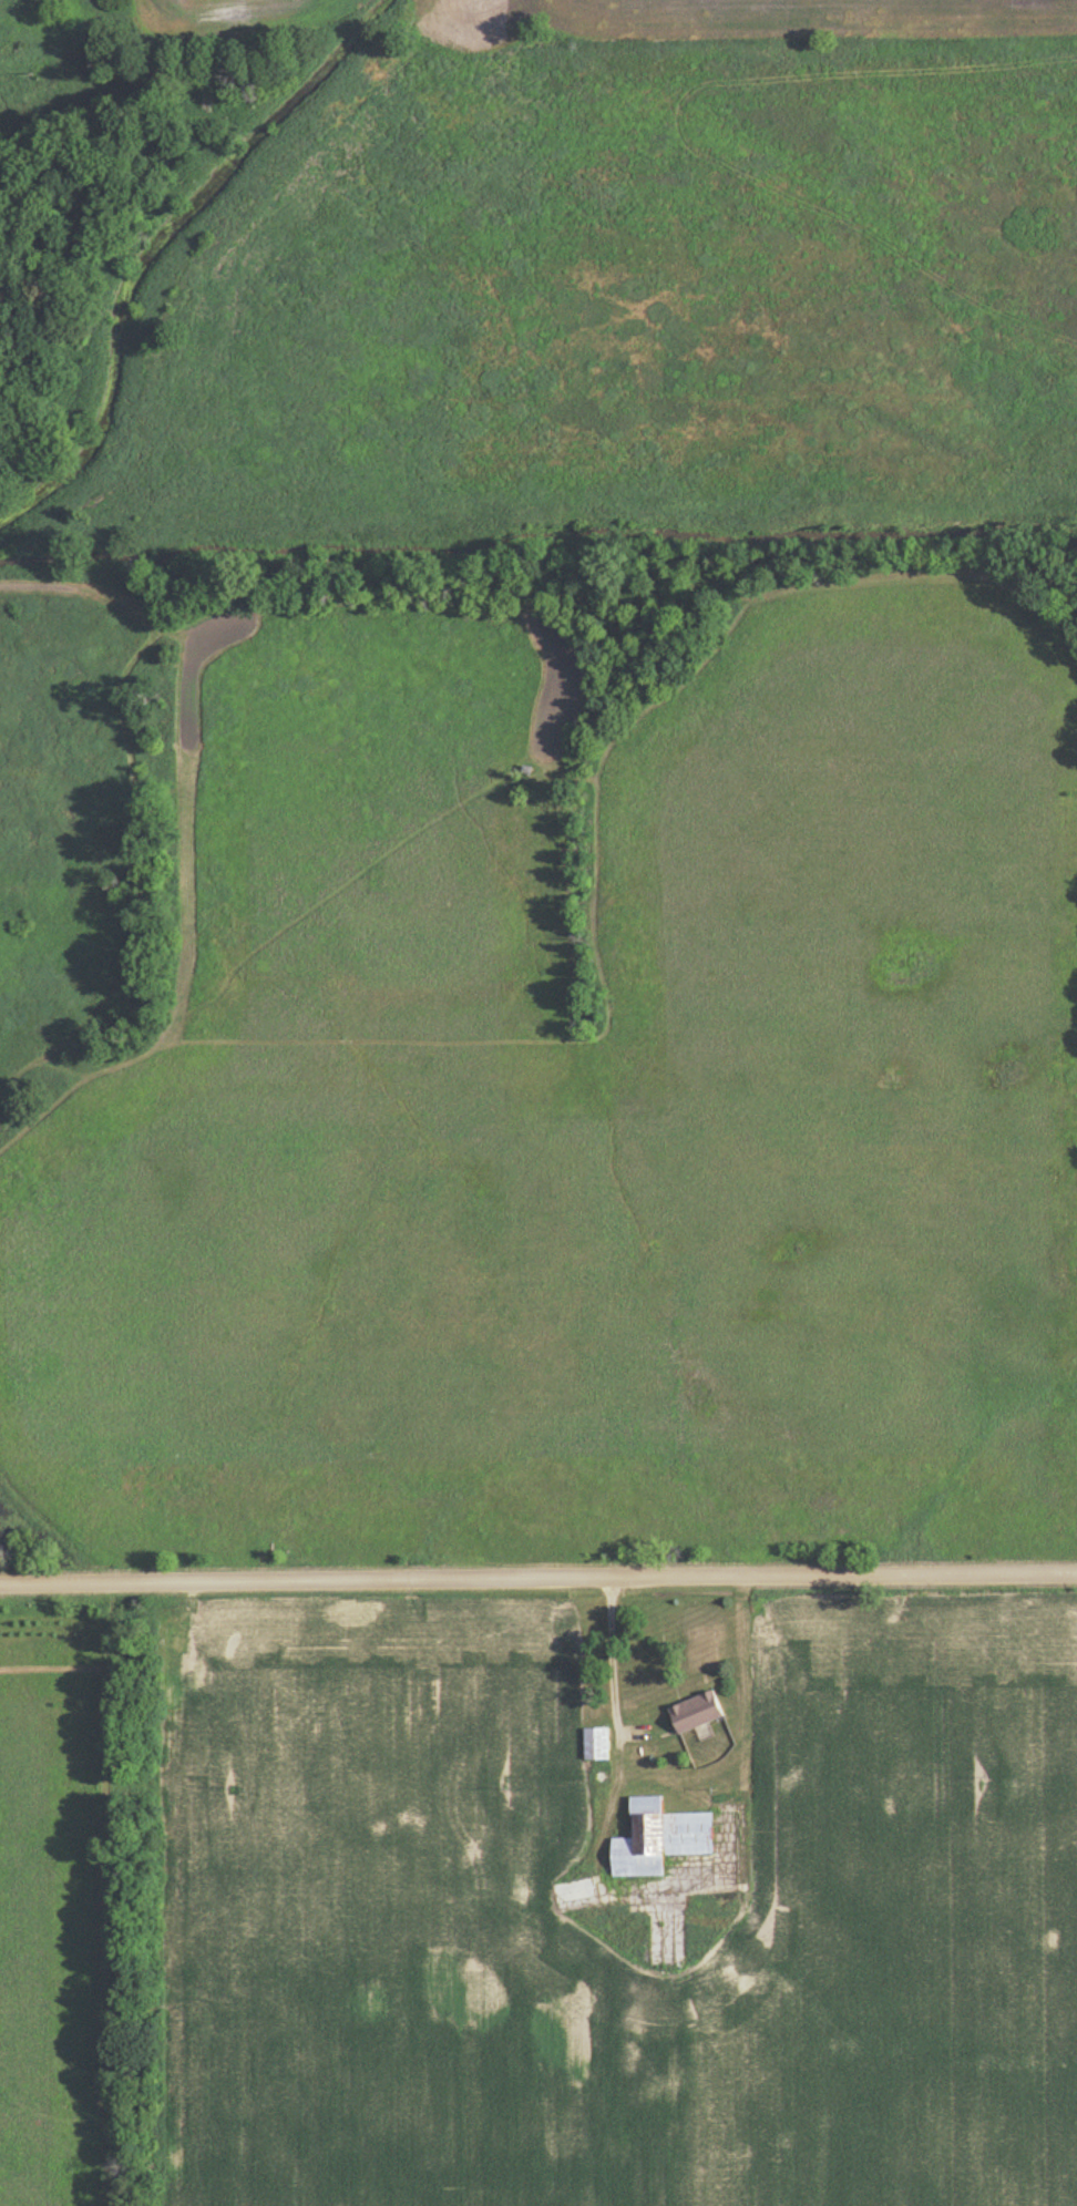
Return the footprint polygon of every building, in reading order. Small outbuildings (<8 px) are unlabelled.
[(730,1717),(718,1690),(672,1710),(683,1736),(730,1717)] [(612,1761),(612,1729),(587,1729),(587,1761),(612,1761)] [(616,1878),(669,1877),(668,1857),(718,1856),(717,1814),(667,1815),(667,1798),(636,1798),(637,1838),(615,1839),(616,1878)] [(595,1877),(556,1885),(561,1910),(600,1902),(595,1877)]
